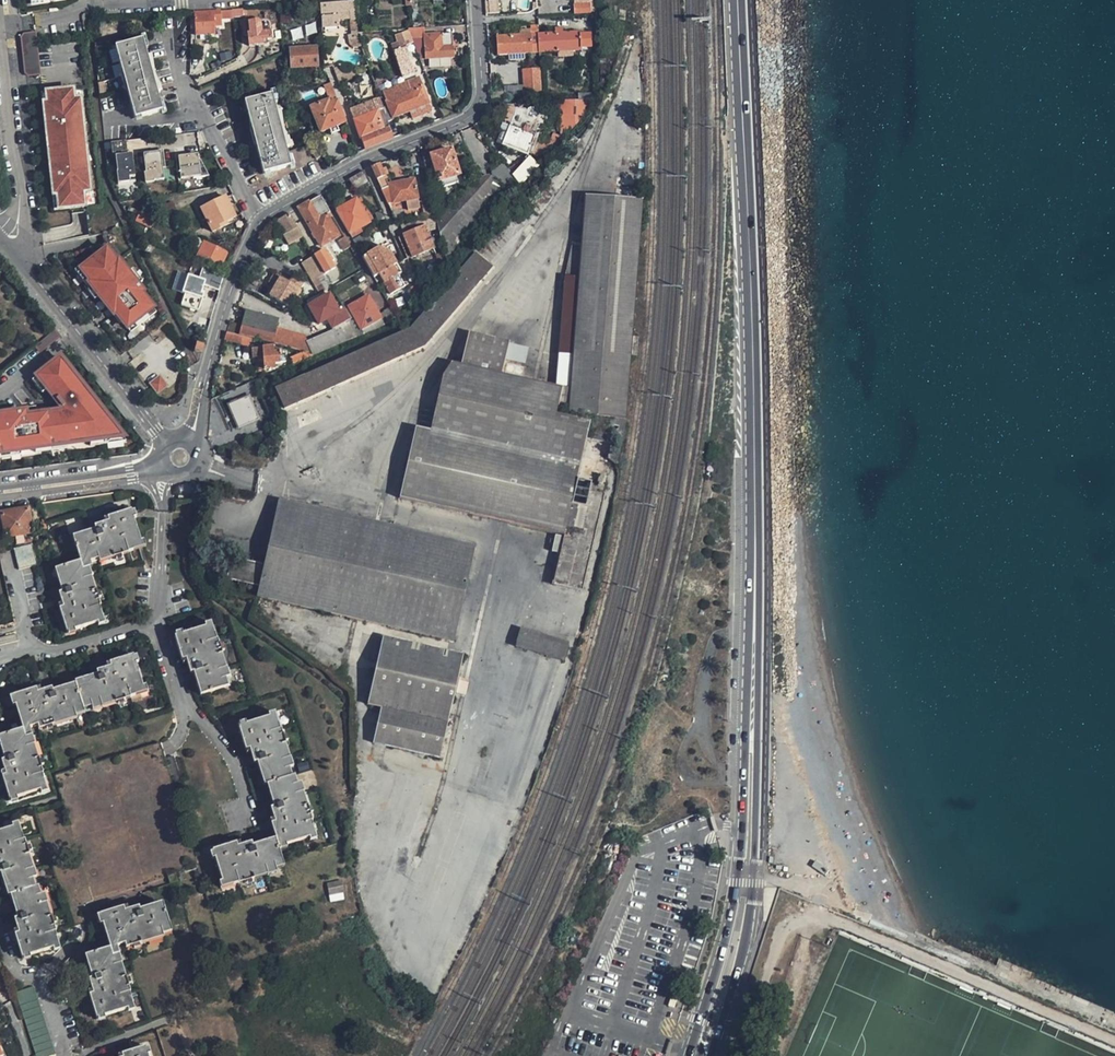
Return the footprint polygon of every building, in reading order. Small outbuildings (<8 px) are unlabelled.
[(489,1),(490,14),(498,14),(497,0),(489,1)] [(589,13),(587,0),(574,0),(574,5),(574,14),(589,13)] [(354,12),(354,2),(320,4),(321,14),(321,20),(322,29),(335,28),(335,22),(335,13),(347,13),(348,21),(349,33),(356,33),(355,19),(354,12)] [(240,10),(232,11),(233,18),(241,18),(240,10)] [(213,29),(212,18),(220,17),(220,12),(212,12),(193,13),(194,20),(195,31),(213,29)] [(335,22),(348,21),(347,13),(335,13),(335,22)] [(249,48),(263,46),(263,42),(272,41),(273,34),(270,27),(265,23),(259,23),(259,21),(248,23),(249,34),(247,35),(249,48)] [(572,52),(579,51),(579,47),(589,46),(589,35),(578,36),(578,33),(562,33),(562,28),(554,28),(555,34),(538,35),(539,54),(557,52),(572,52)] [(424,37),(423,29),(407,30),(408,32),(412,42),(421,65),(454,63),(453,58),(452,36),(424,37)] [(405,45),(412,42),(408,32),(395,36),(398,44),(390,46),(401,79),(413,75),(405,48),(405,45)] [(21,39),(24,75),(27,77),(39,76),(35,34),(23,35),(21,39)] [(496,38),(498,57),(507,56),(507,62),(523,61),(523,55),(531,54),(539,54),(538,35),(530,36),(496,38)] [(361,47),(357,38),(355,38),(355,36),(352,36),(352,40),(349,41),(351,48),(361,47)] [(134,118),(162,110),(142,40),(115,48),(134,118)] [(291,69),(317,67),(316,50),(290,51),(291,69)] [(336,78),(338,84),(356,77),(354,71),(344,75),(342,68),(333,72),(336,78)] [(526,100),(541,99),(540,70),(525,71),(525,82),(526,100)] [(388,108),(383,110),(387,122),(408,113),(428,105),(418,82),(408,87),(410,90),(399,95),(400,97),(394,100),(392,94),(383,97),(388,108)] [(504,92),(504,102),(523,101),(526,101),(526,100),(525,82),(503,84),(504,92)] [(335,95),(330,85),(325,87),(330,100),(335,97),(335,95)] [(408,87),(392,94),(394,100),(400,97),(399,95),(410,90),(408,87)] [(70,101),(79,100),(78,91),(69,92),(70,101)] [(50,165),(54,165),(55,171),(48,172),(49,180),(51,180),(53,196),(57,195),(58,210),(84,208),(82,194),(89,193),(87,170),(84,170),(79,124),(82,123),(79,100),(70,101),(69,92),(46,94),(47,105),(44,105),(45,120),(43,121),(44,129),(51,128),(51,135),(47,135),(48,145),(52,144),(53,154),(49,155),(50,165)] [(490,93),(490,102),(504,102),(504,92),(490,93)] [(289,166),(271,96),(243,103),(261,174),(289,166)] [(393,139),(389,128),(387,122),(383,110),(379,100),(350,112),(351,114),(354,122),(360,140),(364,150),(393,139)] [(559,101),(559,135),(563,137),(572,127),(568,127),(566,101),(559,101)] [(577,101),(566,101),(568,127),(572,127),(595,101),(577,101)] [(320,134),(346,123),(338,102),(329,106),(328,103),(311,110),(320,134)] [(501,122),(511,125),(537,133),(543,113),(532,109),(531,112),(524,110),(516,108),(507,107),(501,122)] [(500,131),(496,142),(504,145),(511,125),(501,122),(498,130),(500,131)] [(530,153),(537,133),(511,125),(504,145),(530,153)] [(194,147),(193,136),(170,138),(171,141),(175,141),(176,148),(194,147)] [(113,152),(146,149),(145,138),(112,141),(113,152)] [(316,161),(324,156),(316,142),(308,146),(316,161)] [(555,146),(549,142),(541,151),(546,157),(555,146)] [(153,187),(151,176),(177,172),(172,147),(120,157),(123,173),(126,189),(127,192),(135,190),(152,187),(153,187)] [(451,149),(423,158),(433,199),(435,209),(444,206),(439,188),(443,187),(442,180),(460,174),(451,149)] [(200,152),(178,154),(180,177),(201,175),(200,152)] [(524,181),(517,174),(514,171),(501,157),(490,167),(492,174),(512,194),(524,181)] [(526,164),(517,174),(524,181),(537,167),(529,160),(526,164)] [(517,174),(526,164),(523,161),(514,171),(517,174)] [(389,186),(385,177),(380,165),(372,168),(377,180),(381,190),(389,186)] [(366,171),(350,179),(357,191),(371,184),(366,171)] [(123,173),(112,175),(115,191),(126,189),(123,173)] [(492,174),(480,177),(438,222),(439,226),(445,253),(448,265),(512,194),(492,174)] [(462,180),(460,174),(442,180),(443,187),(462,180)] [(418,199),(414,180),(391,185),(392,191),(383,193),(387,205),(395,203),(406,201),(408,211),(420,208),(418,199)] [(175,183),(168,184),(169,194),(176,193),(175,183)] [(152,187),(135,190),(137,200),(153,197),(152,187)] [(467,332),(389,504),(551,523),(555,548),(560,538),(555,584),(574,586),(594,417),(558,413),(559,398),(573,368),(568,409),(622,416),(637,284),(626,286),(630,309),(615,312),(619,278),(634,284),(638,255),(620,253),(625,241),(608,234),(636,237),(633,243),(638,245),(643,198),(581,191),(558,382),(503,375),(508,337),(467,332)] [(82,194),(84,208),(91,207),(89,193),(82,194)] [(322,195),(306,204),(328,244),(340,237),(328,215),(331,213),(322,195)] [(224,197),(200,210),(212,233),(227,226),(225,223),(235,218),(224,197)] [(415,215),(416,224),(438,219),(435,211),(435,209),(433,199),(421,202),(423,213),(415,215)] [(356,200),(337,211),(350,234),(354,232),(356,237),(362,233),(359,229),(369,223),(356,200)] [(387,222),(381,209),(376,213),(381,225),(383,224),(387,222)] [(151,228),(154,219),(139,212),(135,221),(151,228)] [(290,213),(281,218),(289,232),(298,227),(290,213)] [(416,224),(419,230),(424,227),(425,230),(427,229),(430,230),(439,226),(438,222),(438,219),(416,224)] [(400,226),(405,236),(419,230),(416,224),(400,226)] [(302,235),(298,227),(289,232),(283,235),(288,243),(302,235)] [(425,230),(424,227),(419,230),(405,236),(403,236),(413,258),(434,249),(425,230)] [(362,236),(354,240),(358,249),(367,244),(362,236)] [(219,269),(226,253),(212,246),(204,242),(195,238),(190,248),(199,252),(196,259),(219,269)] [(344,251),(351,248),(345,238),(339,242),(344,251)] [(380,275),(397,265),(385,245),(368,255),(369,257),(364,260),(375,278),(380,275)] [(155,312),(147,301),(151,298),(145,291),(143,293),(133,280),(117,260),(115,262),(105,249),(82,267),(79,270),(89,282),(87,284),(98,297),(108,309),(112,306),(117,312),(112,315),(119,323),(121,322),(130,333),(155,312)] [(325,250),(314,256),(325,275),(336,269),(325,250)] [(404,333),(274,382),(282,404),(418,352),(494,266),(476,251),(404,333)] [(439,254),(442,271),(448,265),(445,253),(439,254)] [(302,263),(314,281),(325,275),(314,256),(302,263)] [(98,297),(87,284),(89,282),(79,270),(82,267),(81,265),(73,271),(85,286),(83,288),(93,300),(98,297)] [(410,287),(397,265),(380,275),(393,297),(410,287)] [(205,268),(199,284),(209,289),(214,272),(205,268)] [(219,293),(223,276),(214,272),(209,289),(219,293)] [(269,284),(275,287),(281,277),(275,274),(269,284)] [(275,287),(270,297),(288,308),(299,287),(302,280),(293,274),(289,281),(281,277),(275,287)] [(145,291),(147,289),(137,277),(133,280),(143,293),(145,291)] [(426,281),(420,285),(423,292),(429,286),(426,281)] [(410,292),(415,302),(423,292),(420,285),(410,292)] [(306,303),(308,308),(330,296),(328,291),(310,301),(306,303)] [(327,320),(333,331),(351,321),(345,311),(339,313),(330,296),(308,308),(317,325),(327,320)] [(360,336),(398,320),(391,306),(378,314),(369,298),(351,308),(345,311),(351,321),(360,336)] [(117,312),(112,306),(108,309),(112,315),(117,312)] [(245,311),(238,336),(242,338),(270,344),(275,330),(277,320),(245,311)] [(331,348),(360,336),(351,321),(333,331),(324,336),(331,348)] [(302,337),(275,330),(270,344),(298,351),(307,345),(302,337)] [(234,349),(236,344),(240,345),(242,338),(238,336),(226,333),(224,341),(229,342),(228,348),(234,349)] [(331,348),(324,336),(307,345),(298,351),(313,355),(331,348)] [(285,363),(285,352),(272,353),(272,348),(260,349),(251,349),(251,363),(261,362),(262,372),(273,370),(273,364),(285,363)] [(104,437),(116,428),(89,395),(84,398),(75,388),(80,384),(60,359),(37,377),(47,390),(63,410),(64,412),(28,417),(27,409),(16,410),(16,413),(0,416),(1,421),(0,421),(0,452),(20,449),(34,447),(67,442),(67,444),(90,441),(90,439),(104,437)] [(47,390),(37,377),(32,381),(42,394),(47,390)] [(166,386),(159,377),(150,384),(157,393),(166,386)] [(89,395),(80,384),(75,388),(84,398),(89,395)] [(248,397),(228,407),(240,430),(260,420),(248,397)] [(126,441),(116,428),(104,437),(90,439),(90,441),(91,446),(126,441)] [(67,442),(34,447),(35,454),(68,449),(67,444),(67,442)] [(0,452),(0,459),(21,456),(20,449),(0,452)] [(277,499),(257,599),(455,638),(467,578),(468,578),(474,547),(443,541),(438,565),(445,566),(443,575),(447,576),(445,586),(408,579),(409,575),(391,572),(393,561),(409,564),(416,527),(277,499)] [(27,509),(2,512),(6,537),(14,536),(14,543),(24,541),(23,534),(31,533),(27,509)] [(55,570),(62,592),(59,593),(63,608),(59,609),(66,632),(68,632),(74,630),(97,623),(104,621),(99,607),(100,606),(91,578),(92,577),(89,568),(91,567),(90,562),(98,559),(99,563),(128,554),(128,553),(142,548),(130,511),(107,519),(108,523),(94,527),(95,530),(73,538),(80,562),(55,570)] [(14,548),(18,569),(37,564),(32,543),(14,548)] [(233,580),(259,583),(262,562),(235,559),(233,580)] [(200,695),(228,687),(226,678),(230,677),(227,668),(226,668),(217,639),(216,640),(211,625),(174,637),(182,660),(186,659),(190,673),(193,672),(200,695)] [(515,649),(566,658),(569,637),(519,629),(515,649)] [(18,641),(16,635),(0,638),(0,645),(18,641)] [(380,705),(373,743),(442,756),(462,651),(381,636),(369,703),(380,705)] [(5,760),(1,761),(6,775),(2,776),(9,800),(46,788),(42,774),(43,774),(40,767),(43,765),(42,760),(39,761),(34,745),(29,728),(37,725),(39,729),(76,719),(75,716),(84,714),(83,709),(91,707),(93,710),(102,708),(101,707),(130,699),(130,697),(144,693),(133,656),(109,663),(110,667),(96,672),(97,675),(74,682),(75,684),(52,691),(51,688),(37,693),(36,689),(13,696),(23,730),(0,736),(0,745),(5,760)] [(279,730),(275,715),(238,727),(246,750),(249,749),(254,763),(257,762),(264,785),(267,784),(274,807),(271,808),(275,822),(271,824),(276,839),(252,846),(252,842),(237,847),(236,843),(212,850),(224,887),(238,883),(239,884),(267,874),(267,876),(276,873),(275,869),(284,866),(278,847),(315,835),(311,821),(312,821),(303,792),(304,792),(301,783),(297,784),(294,776),(291,777),(289,768),(293,767),(290,758),(289,758),(281,729),(279,730)] [(55,932),(46,903),(48,902),(44,893),(41,895),(38,886),(35,887),(33,879),(37,878),(34,868),(33,868),(24,840),(23,840),(19,826),(0,832),(0,873),(1,873),(8,896),(10,895),(17,918),(14,919),(18,933),(15,934),(22,958),(59,946),(54,932),(55,932)] [(343,891),(341,880),(327,884),(329,894),(343,891)] [(85,956),(92,978),(89,979),(93,994),(89,995),(96,1018),(134,1007),(129,992),(130,992),(121,963),(122,963),(116,946),(125,944),(126,948),(163,937),(162,934),(171,932),(162,902),(140,910),(139,906),(124,911),(123,907),(97,915),(100,924),(103,923),(110,948),(85,956)] [(15,993),(36,1055),(50,1055),(55,1054),(33,987),(15,993)] [(676,1001),(670,998),(667,1006),(674,1009),(676,1001)] [(142,1048),(122,1054),(122,1055),(145,1055),(142,1048)]
